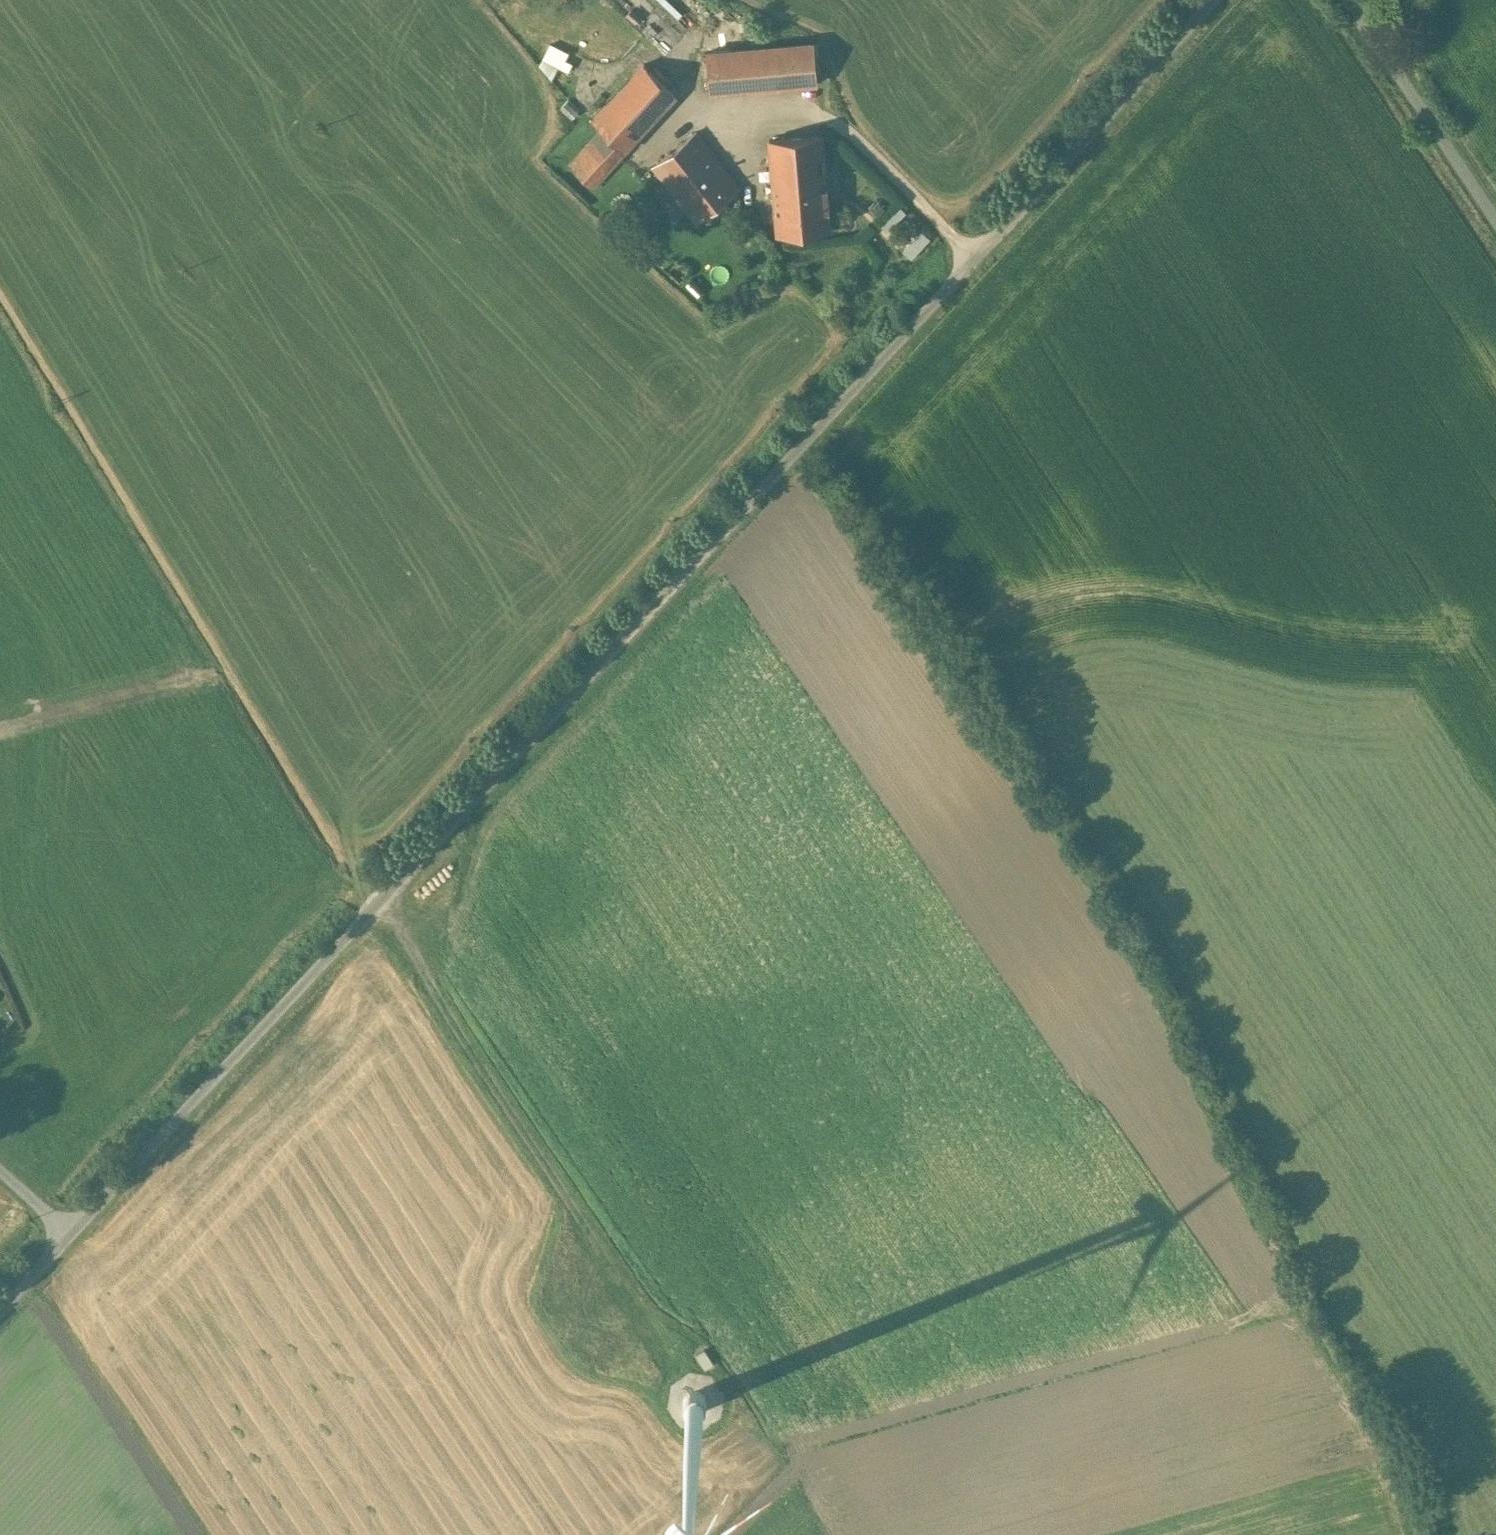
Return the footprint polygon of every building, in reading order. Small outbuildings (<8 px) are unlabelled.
[(561,62),(565,63),(571,50),(552,42),(541,67),(556,74),(561,62)] [(814,42),(706,51),(710,91),(818,82),(814,42)] [(644,64),(592,119),(602,128),(625,150),(677,94),(644,64)] [(625,150),(602,128),(570,164),(592,185),(625,150)] [(739,187),(695,132),(654,164),(697,220),(739,187)] [(822,134),(770,139),(771,158),(774,198),(775,202),(827,197),(822,134)] [(771,158),(759,159),(762,198),(774,198),(771,158)] [(827,197),(775,202),(777,233),(830,228),(827,197)] [(923,229),(904,249),(915,258),(933,238),(923,229)]
